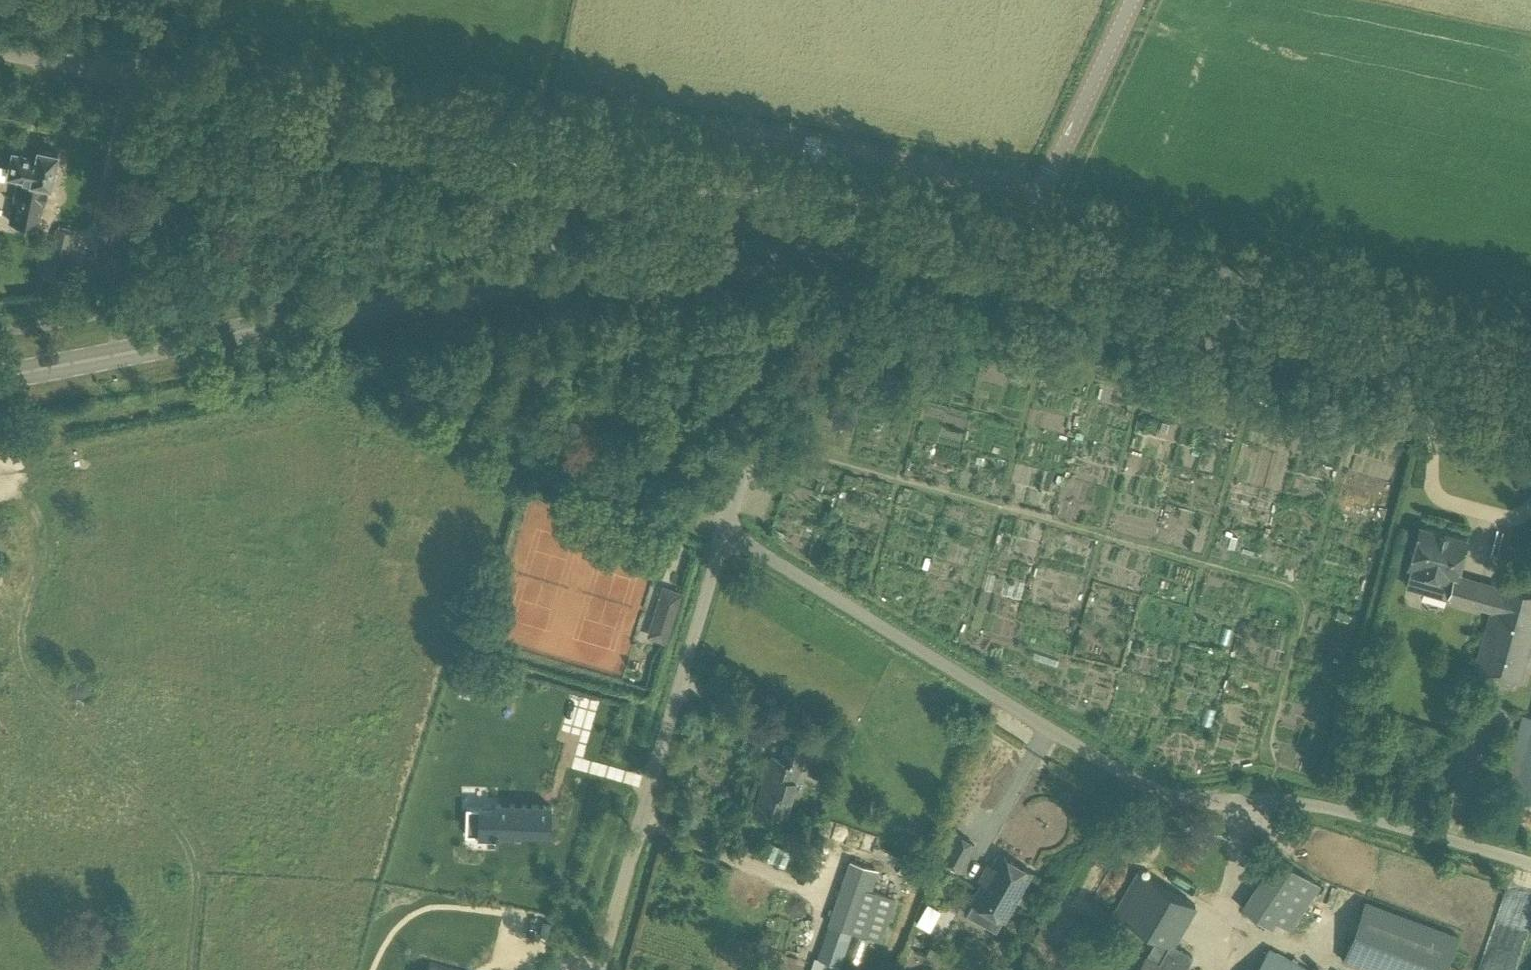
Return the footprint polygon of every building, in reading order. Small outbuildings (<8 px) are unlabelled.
[(9,175),(19,177),(10,221),(38,227),(48,183),(50,183),(57,153),(40,149),(38,158),(14,152),(9,175)] [(45,265),(59,268),(64,244),(50,241),(45,265)] [(91,285),(82,287),(85,304),(86,304),(94,303),(91,285)] [(845,472),(842,480),(854,484),(857,476),(845,472)] [(1449,599),(1492,611),(1475,668),(1521,681),(1530,645),(1530,593),(1500,584),(1499,586),(1457,574),(1467,540),(1421,526),(1409,568),(1412,569),(1407,587),(1449,599)] [(650,636),(668,640),(676,607),(681,592),(665,587),(659,603),(650,636)] [(754,712),(760,700),(748,693),(741,705),(754,712)] [(234,731),(232,742),(248,745),(250,734),(234,731)] [(1514,794),(1530,799),(1530,734),(1514,794)] [(758,808),(786,816),(800,767),(805,769),(810,753),(785,746),(781,761),(772,758),(758,808)] [(467,809),(467,837),(497,837),(497,841),(499,841),(499,837),(516,837),(516,833),(552,833),(552,805),(496,805),(496,809),(467,809)] [(960,831),(959,832),(955,830),(941,856),(961,867),(975,841),(969,838),(970,837),(960,831)] [(966,913),(996,930),(1003,917),(1004,918),(1032,871),(997,851),(970,899),(973,901),(966,913)] [(1277,857),(1242,908),(1269,927),(1274,920),(1289,930),(1320,887),(1277,857)] [(829,923),(854,932),(880,940),(894,898),(869,889),(876,868),(850,861),(829,923)] [(1138,870),(1114,912),(1159,939),(1147,959),(1162,967),(1168,957),(1170,954),(1175,944),(1197,905),(1138,870)] [(1372,969),(1446,969),(1459,935),(1366,900),(1344,960),(1372,969)] [(1047,942),(1069,955),(1085,927),(1063,914),(1047,942)] [(843,966),(854,932),(829,923),(818,958),(841,965),(843,966)] [(1141,969),(1186,969),(1194,955),(1175,944),(1170,954),(1168,957),(1162,967),(1147,959),(1141,969)] [(1270,946),(1256,969),(1312,969),(1270,946)]
